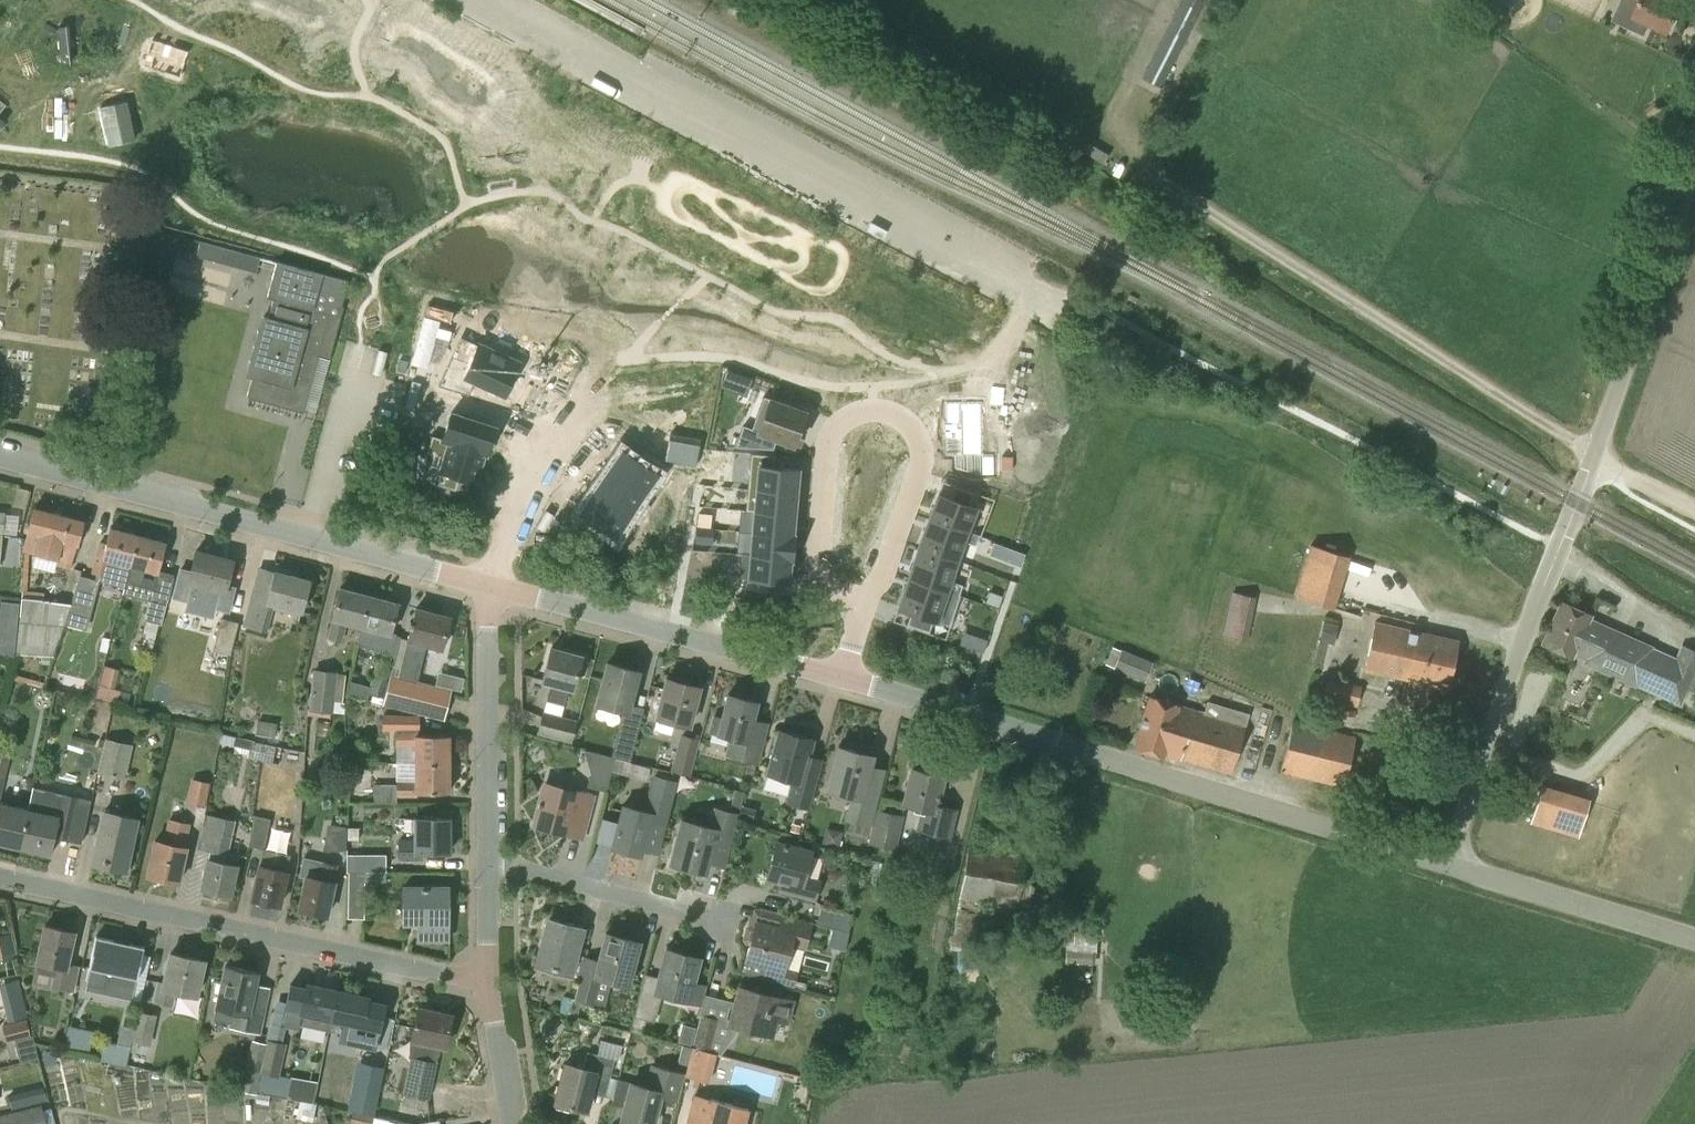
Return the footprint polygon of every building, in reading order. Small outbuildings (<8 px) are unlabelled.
[(1200,10),(1205,0),(1181,0),(1143,76),(1162,85),(1200,10)] [(1678,0),(1629,0),(1639,5),(1634,15),(1628,27),(1645,34),(1650,22),(1669,32),(1683,2),(1678,0)] [(58,26),(47,45),(86,67),(97,48),(58,26)] [(207,68),(191,46),(161,69),(177,90),(207,68)] [(133,98),(107,105),(117,141),(143,134),(133,98)] [(196,256),(233,266),(237,251),(200,241),(196,256)] [(338,316),(348,280),(277,261),(267,296),(273,298),(268,317),(264,316),(248,375),(252,376),(247,397),(303,412),(329,313),(338,316)] [(469,397),(477,380),(502,392),(508,378),(512,379),(519,363),(478,345),(470,363),(452,354),(439,383),(469,397)] [(475,403),(447,394),(443,409),(445,410),(436,438),(485,453),(486,454),(495,426),(470,418),(475,403)] [(747,428),(740,448),(763,450),(768,435),(797,446),(798,442),(803,444),(808,430),(804,428),(809,413),(768,397),(756,431),(747,428)] [(973,406),(938,412),(947,464),(982,458),(973,406)] [(456,490),(460,478),(475,483),(485,453),(436,438),(431,436),(426,452),(440,456),(431,483),(456,490)] [(669,439),(665,459),(696,464),(699,444),(669,439)] [(620,450),(607,470),(644,495),(657,475),(664,464),(642,450),(636,460),(620,450)] [(748,454),(745,488),(798,492),(800,470),(771,468),(772,457),(748,454)] [(607,470),(593,490),(630,515),(644,495),(607,470)] [(939,490),(929,519),(967,532),(977,503),(967,499),(972,487),(956,481),(952,494),(939,490)] [(743,510),(752,510),(796,514),(798,492),(745,488),(743,510)] [(593,490),(580,511),(595,521),(587,534),(610,545),(617,535),(630,515),(593,490)] [(43,535),(49,511),(34,507),(23,550),(57,559),(62,540),(43,535)] [(750,533),(794,536),(796,514),(752,510),(750,533)] [(62,540),(57,559),(71,562),(76,543),(78,544),(84,520),(49,511),(43,535),(62,540)] [(929,519),(919,548),(957,561),(967,532),(929,519)] [(130,565),(138,535),(110,528),(106,543),(99,541),(88,577),(79,575),(70,603),(69,603),(62,624),(65,624),(86,630),(99,580),(125,587),(130,565)] [(750,533),(748,555),(792,558),(794,536),(750,533)] [(130,565),(149,570),(145,587),(161,591),(165,574),(158,572),(166,542),(138,535),(130,565)] [(1335,609),(1350,556),(1310,544),(1294,597),(1335,609)] [(919,548),(909,578),(959,595),(963,584),(950,579),(957,561),(919,548)] [(229,613),(236,586),(227,584),(233,560),(196,550),(188,581),(217,589),(212,608),(229,613)] [(736,587),(753,591),(770,594),(772,579),(790,580),(792,558),(748,555),(746,576),(737,576),(736,587)] [(301,611),(309,580),(275,571),(269,595),(251,591),(242,626),(267,632),(274,604),(301,611)] [(909,578),(899,607),(917,613),(913,626),(930,632),(935,619),(949,624),(959,595),(909,578)] [(361,625),(369,595),(340,588),(332,618),(327,639),(342,643),(347,622),(361,625)] [(62,624),(69,603),(42,600),(43,593),(23,592),(15,654),(53,657),(65,624),(62,624)] [(1247,641),(1256,597),(1232,592),(1223,636),(1247,641)] [(162,624),(167,599),(149,595),(144,621),(162,624)] [(356,646),(389,655),(395,634),(390,633),(398,603),(369,595),(361,625),(356,646)] [(18,615),(19,602),(0,601),(0,613),(18,615)] [(1694,667),(1587,619),(1590,614),(1562,602),(1544,642),(1572,654),(1574,650),(1588,656),(1585,661),(1635,683),(1636,682),(1679,701),(1694,667)] [(393,664),(382,704),(417,713),(425,682),(417,680),(426,644),(441,648),(450,616),(416,607),(401,666),(393,664)] [(231,654),(238,622),(221,617),(212,654),(196,650),(193,662),(219,668),(222,652),(231,654)] [(1336,644),(1342,628),(1329,623),(1323,639),(1336,644)] [(1406,676),(1416,632),(1375,623),(1365,667),(1406,676)] [(16,632),(0,631),(0,656),(14,657),(16,632)] [(1416,632),(1406,676),(1447,685),(1457,641),(1416,632)] [(573,687),(581,655),(551,647),(542,679),(552,681),(546,701),(563,705),(569,686),(573,687)] [(1144,681),(1152,662),(1121,649),(1113,668),(1144,681)] [(382,704),(393,664),(376,659),(367,692),(365,700),(382,704)] [(632,755),(644,708),(629,703),(638,670),(608,662),(597,702),(593,716),(619,723),(612,749),(632,755)] [(103,665),(102,695),(118,696),(119,665),(103,665)] [(344,713),(344,710),(345,702),(343,701),(346,674),(337,673),(337,672),(313,670),(308,714),(331,716),(331,713),(332,713),(332,711),(344,713)] [(690,724),(699,686),(666,677),(656,716),(690,724)] [(1357,705),(1361,687),(1327,680),(1323,697),(1357,705)] [(348,695),(365,700),(367,692),(350,687),(348,695)] [(750,728),(757,701),(728,693),(722,718),(712,716),(709,730),(718,732),(731,735),(727,752),(757,760),(765,732),(750,728)] [(1204,712),(1149,696),(1134,746),(1164,755),(1165,753),(1230,772),(1248,712),(1208,700),(1204,712)] [(572,742),(577,719),(542,711),(537,732),(572,742)] [(418,715),(397,714),(382,714),(382,729),(418,729),(418,715)] [(272,737),(277,723),(258,720),(256,734),(272,737)] [(1342,787),(1357,735),(1293,720),(1280,771),(1342,787)] [(806,806),(813,783),(800,780),(812,738),(779,729),(767,772),(794,779),(788,801),(806,806)] [(415,762),(449,762),(449,734),(419,734),(419,730),(395,730),(396,746),(415,746),(415,762)] [(697,753),(700,739),(680,734),(671,770),(691,775),(692,771),(691,771),(696,753),(697,753)] [(104,747),(98,773),(125,779),(133,744),(104,738),(102,747),(104,747)] [(875,808),(876,808),(885,769),(870,765),(873,754),(839,745),(827,788),(849,794),(843,820),(870,828),(875,808)] [(606,791),(615,758),(597,753),(591,774),(587,786),(606,791)] [(449,791),(449,762),(415,762),(415,763),(395,763),(395,784),(373,784),(373,803),(397,803),(397,797),(415,797),(415,791),(449,791)] [(949,839),(958,809),(936,803),(943,775),(912,767),(903,802),(922,807),(916,830),(949,839)] [(665,824),(672,795),(676,780),(654,775),(651,790),(645,811),(623,805),(612,846),(640,853),(649,820),(665,824)] [(205,806),(210,781),(191,778),(187,802),(205,806)] [(588,816),(594,794),(546,781),(535,826),(565,834),(571,812),(588,816)] [(1587,838),(1601,800),(1553,782),(1539,820),(1587,838)] [(737,816),(743,791),(734,789),(730,807),(731,808),(730,812),(716,808),(711,827),(682,819),(671,861),(705,870),(714,836),(728,840),(735,816),(737,816)] [(23,808),(13,845),(51,854),(55,836),(69,839),(78,794),(62,790),(57,815),(23,808)] [(23,808),(0,802),(0,842),(13,845),(23,808)] [(903,814),(876,808),(875,808),(870,828),(871,828),(868,843),(895,850),(903,814)] [(125,870),(137,818),(104,811),(92,863),(125,870)] [(230,894),(237,865),(239,855),(229,853),(236,820),(206,814),(198,848),(209,851),(207,859),(201,887),(230,894)] [(279,905),(287,871),(290,856),(264,849),(272,819),(254,815),(247,845),(263,849),(252,898),(279,905)] [(449,851),(449,817),(416,817),(416,838),(398,839),(398,860),(422,860),(422,851),(449,851)] [(186,847),(190,824),(169,819),(164,842),(155,840),(147,875),(178,882),(186,847)] [(345,850),(346,827),(327,823),(323,850),(345,850)] [(347,874),(386,873),(386,854),(359,854),(359,827),(346,827),(345,850),(346,850),(347,874)] [(814,898),(819,880),(804,876),(811,851),(777,841),(768,877),(782,881),(780,889),(814,898)] [(1029,909),(1033,886),(1021,884),(1026,858),(969,847),(960,897),(952,945),(973,949),(981,901),(1017,907),(1029,909)] [(326,915),(338,864),(319,861),(315,877),(306,875),(299,909),(326,915)] [(386,873),(347,874),(348,918),(365,918),(365,881),(386,881),(386,873)] [(448,935),(448,889),(402,889),(402,920),(424,920),(424,935),(448,935)] [(848,931),(853,914),(821,905),(816,922),(848,931)] [(807,935),(810,923),(783,915),(780,927),(756,921),(746,959),(767,965),(764,977),(793,985),(797,971),(781,967),(786,946),(802,950),(807,935)] [(569,975),(582,926),(550,917),(537,967),(569,975)] [(74,992),(79,966),(67,963),(74,932),(45,925),(34,972),(53,976),(51,987),(74,992)] [(11,931),(0,934),(0,946),(3,961),(16,958),(11,931)] [(1097,942),(1097,932),(1080,931),(1079,941),(1097,942)] [(628,983),(639,941),(606,933),(599,961),(581,956),(576,979),(579,980),(575,998),(593,1003),(600,981),(624,987),(626,983),(628,983)] [(135,988),(137,976),(143,948),(96,937),(90,966),(107,970),(105,982),(135,988)] [(693,981),(699,957),(666,949),(659,977),(645,973),(633,1016),(654,1022),(662,992),(702,1002),(706,985),(693,981)] [(196,994),(203,960),(171,953),(164,982),(157,981),(152,1002),(171,1006),(175,990),(196,994)] [(260,1035),(270,988),(254,985),(257,972),(226,964),(216,1004),(232,1007),(228,1028),(260,1035)] [(328,1030),(337,989),(307,983),(303,1002),(286,998),(281,1016),(299,1020),(299,1024),(328,1030)] [(739,986),(730,1022),(771,1033),(776,1018),(787,1021),(792,1000),(739,986)] [(337,989),(328,1030),(360,1037),(361,1032),(378,1036),(382,1019),(364,1015),(368,996),(337,989)] [(429,1097),(441,1045),(445,1046),(451,1014),(418,1007),(411,1039),(413,1039),(408,1056),(410,1057),(402,1091),(429,1097)] [(150,1046),(157,1014),(137,1010),(131,1042),(150,1046)] [(719,1019),(699,1014),(691,1047),(692,1047),(711,1052),(719,1019)] [(6,1041),(31,1035),(27,1019),(2,1025),(6,1041)] [(66,1043),(91,1049),(95,1028),(71,1023),(66,1043)] [(267,1039),(266,1042),(260,1072),(279,1076),(286,1043),(267,1039)] [(103,1059),(128,1064),(131,1046),(107,1041),(103,1059)] [(587,1051),(583,1068),(565,1063),(555,1102),(586,1110),(590,1092),(595,1073),(610,1077),(614,1059),(619,1060),(622,1046),(601,1041),(598,1054),(587,1051)] [(692,1047),(691,1047),(682,1045),(678,1062),(687,1065),(692,1047)] [(380,1083),(387,1052),(368,1047),(361,1078),(380,1083)] [(709,1084),(717,1054),(692,1047),(687,1065),(688,1065),(685,1076),(694,1079),(692,1085),(697,1086),(699,1081),(709,1084)] [(658,1102),(673,1106),(675,1099),(682,1074),(653,1066),(647,1087),(631,1082),(622,1119),(639,1123),(653,1123),(658,1102)] [(296,1075),(291,1094),(316,1100),(320,1081),(296,1075)] [(749,1108),(695,1094),(687,1123),(744,1123),(749,1108)] [(27,1096),(10,1100),(12,1109),(29,1104),(27,1096)] [(41,1106),(0,1116),(0,1123),(45,1123),(41,1106)] [(373,1116),(352,1111),(350,1123),(372,1123),(373,1116)]
